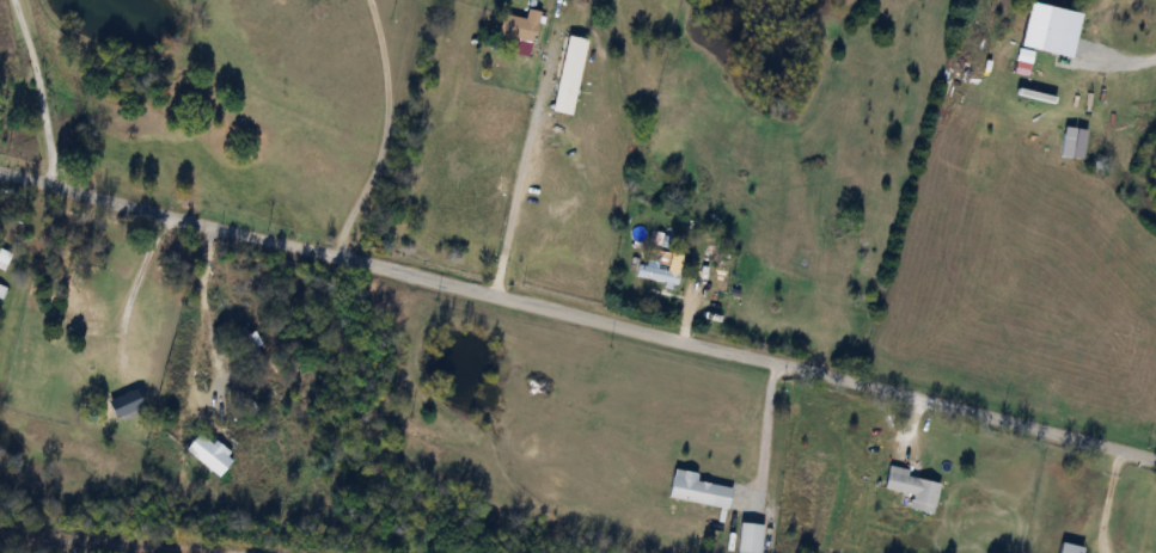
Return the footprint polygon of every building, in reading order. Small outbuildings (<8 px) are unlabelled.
[(501,14),(496,35),(532,43),(539,12),(526,9),(523,19),(501,14)] [(0,248),(0,269),(1,270),(10,255),(0,248)] [(634,275),(674,287),(677,275),(638,264),(634,275)] [(233,335),(249,354),(257,347),(241,328),(233,335)] [(107,397),(111,416),(140,410),(136,391),(107,397)] [(184,449),(217,476),(230,461),(197,433),(184,449)] [(666,497),(726,509),(730,487),(694,480),(696,472),(672,468),(666,497)] [(932,513),(938,479),(886,470),(882,489),(909,494),(907,509),(932,513)] [(759,522),(736,522),(736,552),(759,552),(759,522)] [(1060,541),(1057,552),(1080,552),(1082,547),(1060,541)]
